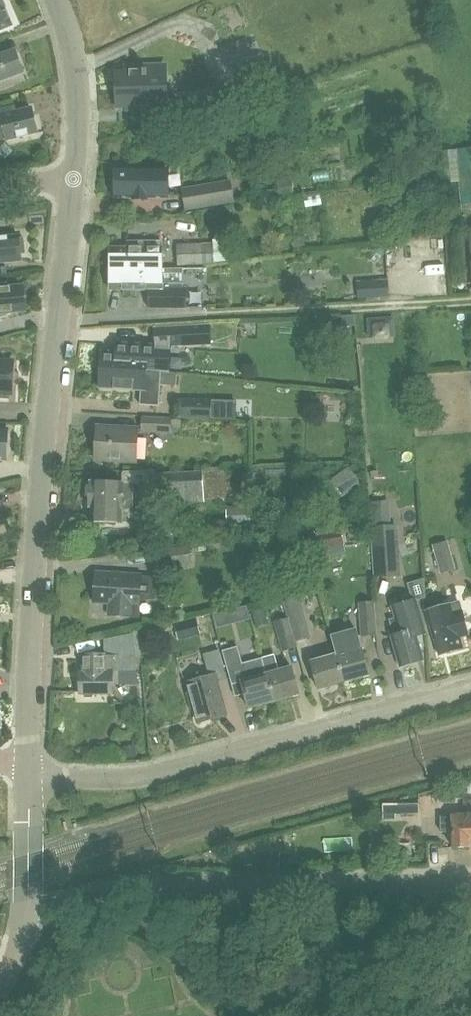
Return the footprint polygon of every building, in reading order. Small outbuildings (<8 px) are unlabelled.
[(12,25),(3,0),(0,0),(0,30),(12,25)] [(147,44),(148,57),(162,56),(161,43),(147,44)] [(24,79),(14,50),(0,55),(0,87),(24,79)] [(275,83),(265,61),(245,70),(255,92),(275,83)] [(164,63),(126,65),(126,68),(116,69),(118,90),(147,88),(148,100),(175,99),(175,98),(166,98),(164,63)] [(176,109),(175,99),(148,100),(147,88),(118,90),(118,106),(128,106),(128,108),(144,107),(145,119),(176,109)] [(186,100),(186,113),(198,110),(197,100),(186,100)] [(6,138),(6,140),(36,133),(30,107),(15,111),(14,106),(0,109),(0,139),(6,138)] [(457,149),(459,181),(462,209),(470,208),(470,147),(457,149)] [(459,181),(457,149),(442,150),(445,182),(459,181)] [(154,197),(168,197),(168,169),(117,169),(116,198),(154,198),(154,197)] [(181,188),(185,211),(234,202),(230,179),(181,188)] [(20,260),(20,253),(25,252),(23,237),(18,238),(18,235),(1,236),(0,232),(0,262),(20,260)] [(110,246),(110,267),(162,267),(162,254),(162,240),(127,240),(127,246),(110,246)] [(178,244),(179,265),(183,265),(229,259),(228,240),(219,240),(219,244),(178,244)] [(162,267),(110,267),(110,289),(148,289),(148,308),(186,308),(186,288),(162,288),(162,267)] [(389,296),(387,279),(357,281),(359,298),(389,296)] [(0,283),(0,320),(1,320),(0,317),(9,314),(8,312),(25,311),(23,285),(4,287),(4,282),(0,283)] [(370,337),(387,336),(387,314),(369,315),(370,337)] [(153,327),(153,344),(153,346),(160,346),(199,343),(198,324),(153,327)] [(101,350),(99,373),(113,374),(114,368),(158,372),(160,346),(153,346),(153,344),(117,342),(117,344),(116,344),(115,351),(101,350)] [(11,392),(13,361),(0,361),(0,392),(11,392)] [(98,388),(140,390),(139,404),(159,404),(160,383),(176,385),(177,374),(158,372),(114,368),(113,374),(99,373),(98,388)] [(210,418),(211,399),(178,397),(177,417),(210,418)] [(141,432),(170,433),(170,417),(142,416),(141,432)] [(95,459),(135,461),(137,427),(97,426),(95,459)] [(351,435),(351,448),(361,448),(361,435),(351,435)] [(90,481),(89,507),(91,507),(91,522),(132,523),(133,484),(155,484),(155,503),(205,501),(204,498),(231,498),(229,466),(201,467),(202,470),(155,472),(155,470),(123,470),(123,482),(90,481)] [(360,484),(349,468),(331,480),(342,496),(360,484)] [(243,471),(244,494),(256,494),(254,472),(243,471)] [(391,478),(368,480),(373,576),(396,574),(391,478)] [(226,506),(226,524),(251,524),(249,506),(226,506)] [(316,534),(318,548),(342,544),(341,531),(316,534)] [(432,544),(440,573),(456,568),(448,540),(432,544)] [(190,546),(151,550),(153,567),(192,563),(190,546)] [(95,571),(93,602),(109,603),(108,615),(138,617),(139,600),(162,597),(154,575),(95,571)] [(394,635),(390,636),(398,666),(423,658),(417,636),(425,633),(416,600),(392,607),(395,618),(390,619),(394,635)] [(285,605),(295,640),(308,636),(297,601),(285,605)] [(359,602),(360,633),(376,633),(374,602),(359,602)] [(263,607),(252,610),(256,626),(267,623),(263,607)] [(296,647),(287,618),(275,621),(282,650),(296,647)] [(453,621),(439,624),(432,626),(439,654),(463,648),(455,620),(453,621)] [(356,628),(330,634),(332,641),(336,654),(334,654),(342,682),(369,674),(361,647),(358,635),(356,628)] [(104,638),(103,655),(83,655),(83,672),(80,672),(80,692),(113,693),(113,671),(137,671),(135,656),(141,656),(139,629),(130,630),(130,633),(104,638)] [(235,696),(245,693),(248,706),(274,700),(266,673),(262,657),(242,662),(237,646),(223,649),(235,696)] [(204,653),(209,677),(187,683),(194,708),(197,722),(226,714),(217,681),(227,679),(219,649),(204,653)] [(310,661),(318,689),(342,682),(334,654),(310,661)] [(291,666),(266,673),(274,700),(299,693),(291,666)] [(136,745),(124,746),(125,758),(137,757),(136,745)] [(438,816),(439,832),(452,831),(453,847),(470,847),(470,795),(461,795),(461,813),(452,813),(452,816),(438,816)]
